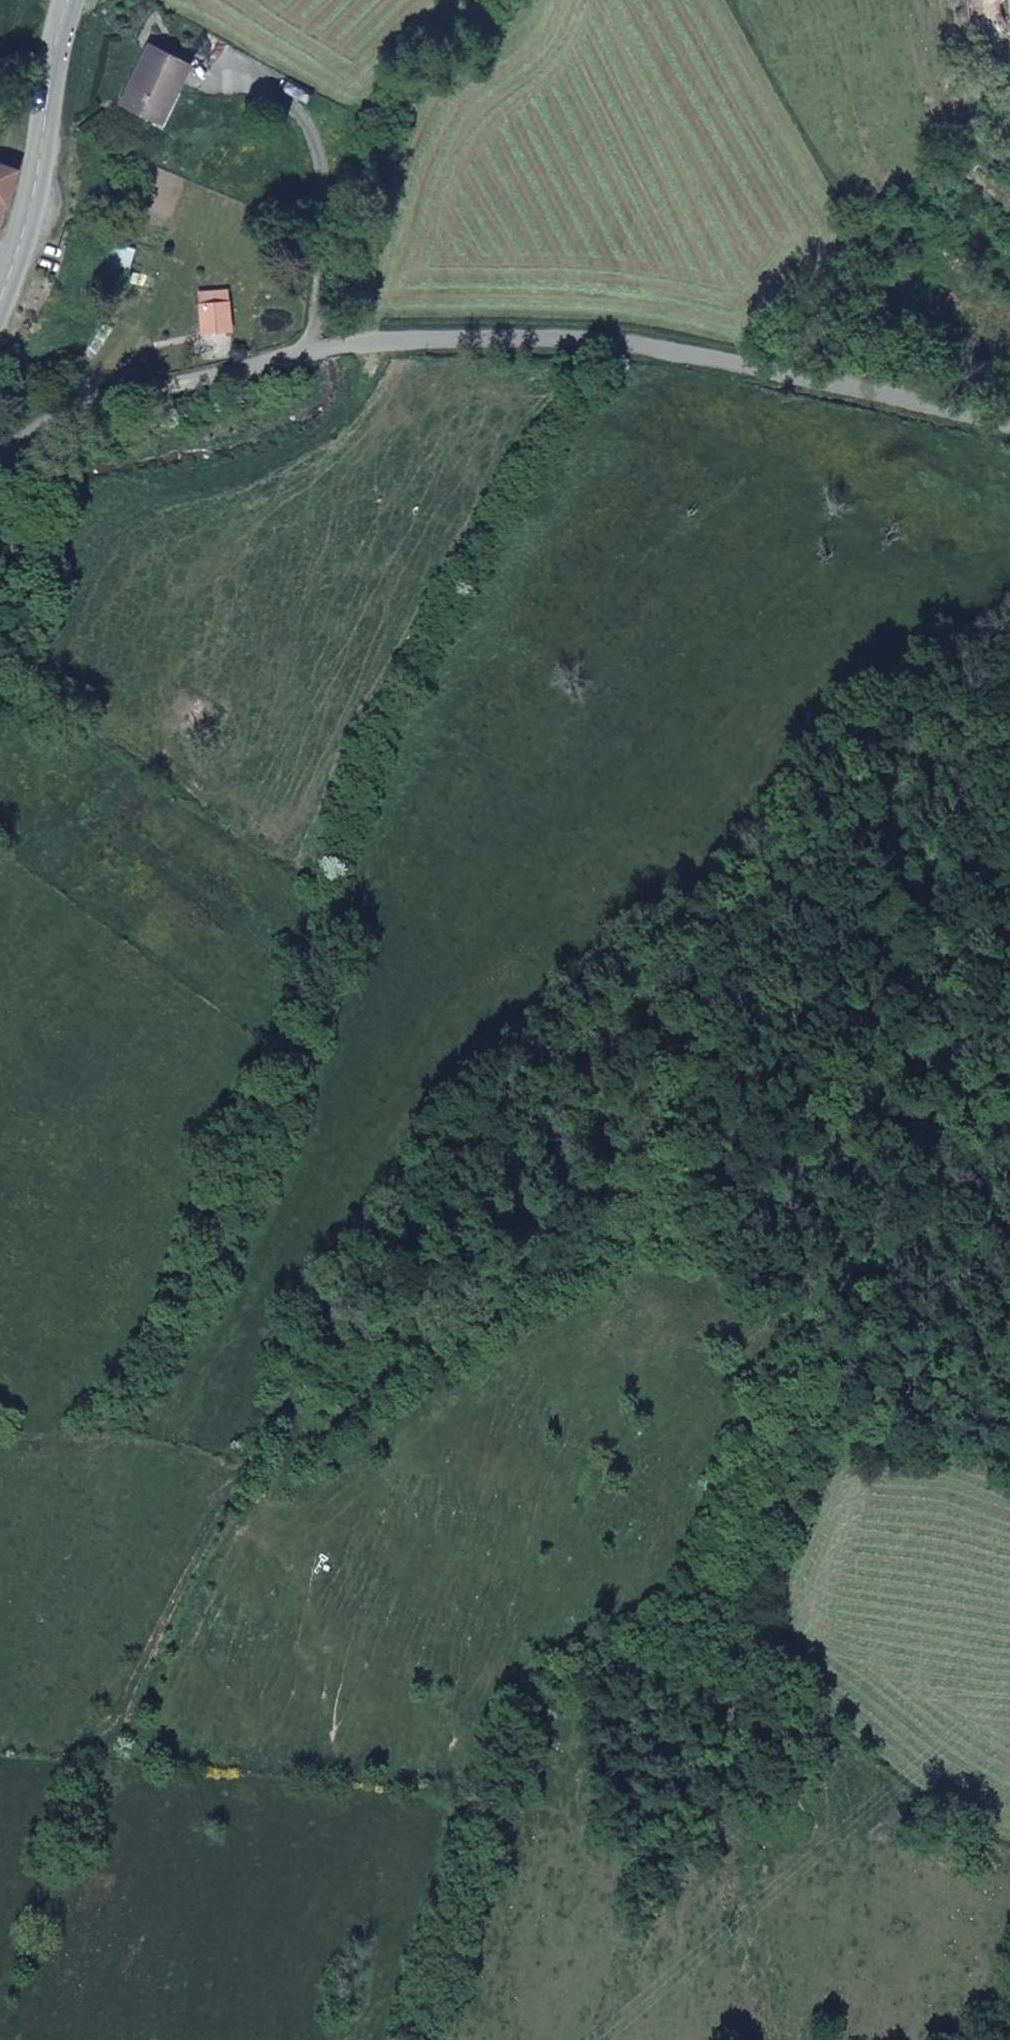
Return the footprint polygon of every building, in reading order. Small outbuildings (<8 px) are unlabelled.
[(163,122),(189,64),(147,44),(122,102),(163,122)] [(6,207),(16,169),(0,164),(0,205),(6,207)] [(229,329),(228,299),(202,301),(203,330),(229,329)]
